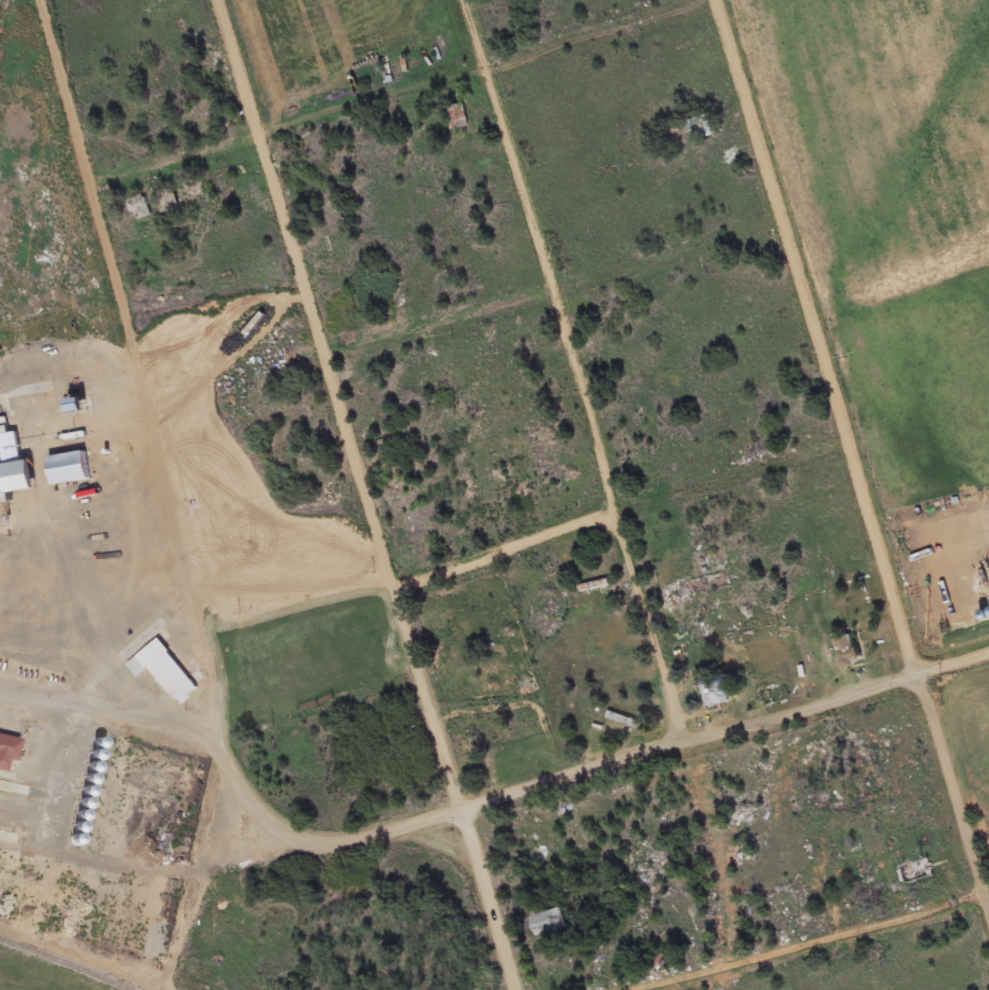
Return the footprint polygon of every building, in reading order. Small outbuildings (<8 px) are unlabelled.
[(446,110),(451,132),(469,128),(463,105),(446,110)] [(713,137),(708,117),(689,122),(695,142),(713,137)] [(136,197),(128,211),(142,220),(151,205),(136,197)] [(66,403),(68,416),(83,414),(82,402),(66,403)] [(19,503),(18,494),(33,492),(29,463),(12,465),(6,420),(0,421),(0,505),(19,503)] [(46,459),(50,488),(88,482),(84,454),(46,459)] [(860,666),(850,636),(833,642),(842,671),(860,666)] [(176,707),(197,691),(159,641),(138,657),(176,707)] [(705,708),(729,705),(725,680),(702,684),(705,708)] [(607,720),(639,732),(642,725),(609,714),(607,720)] [(19,740),(0,736),(0,772),(5,773),(8,762),(15,763),(19,740)] [(934,878),(928,859),(912,864),(917,883),(934,878)] [(530,919),(536,940),(568,929),(562,909),(530,919)]
